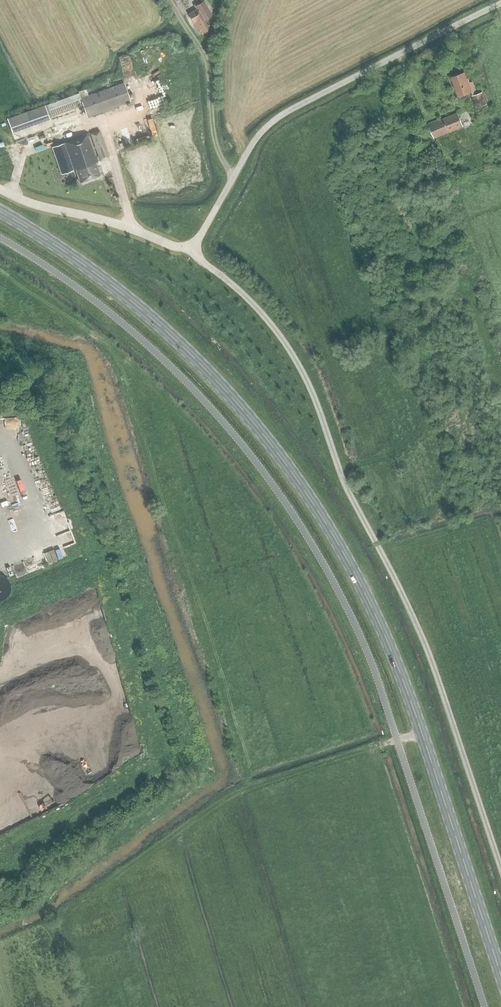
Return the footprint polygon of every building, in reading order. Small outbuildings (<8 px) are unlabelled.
[(212,16),(203,1),(195,6),(197,9),(189,13),(188,14),(189,16),(189,18),(190,20),(192,20),(198,31),(200,29),(202,33),(210,28),(205,19),(212,16)] [(458,96),(471,91),(472,91),(473,94),(477,93),(473,81),(470,83),(468,78),(466,79),(464,73),(451,77),(458,96)] [(51,117),(82,106),(87,117),(130,102),(124,83),(88,95),(86,90),(78,92),(78,93),(46,105),(51,117)] [(486,104),(481,92),(472,96),(476,108),(486,104)] [(44,107),(7,121),(11,136),(12,136),(50,122),(44,107)] [(438,119),(428,124),(433,138),(463,127),(457,113),(439,120),(438,119)] [(154,136),(159,135),(156,117),(151,118),(154,136)] [(75,169),(80,183),(100,176),(98,169),(95,162),(108,158),(99,131),(90,134),(94,146),(93,146),(88,134),(52,147),(61,174),(75,169)] [(10,460),(1,436),(0,436),(0,464),(10,460)] [(0,494),(5,505),(14,501),(10,490),(0,494)] [(61,546),(47,552),(51,563),(66,557),(61,546)] [(10,581),(0,575),(0,598),(10,581)]
